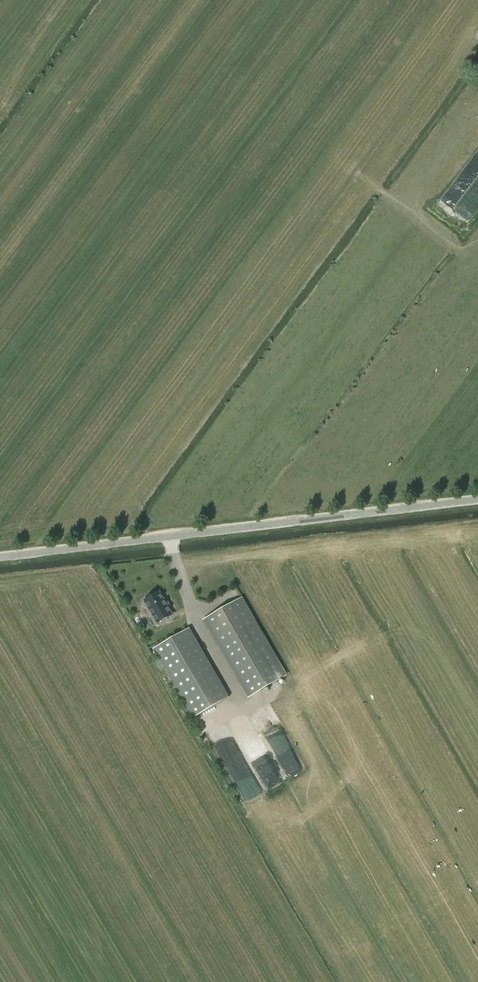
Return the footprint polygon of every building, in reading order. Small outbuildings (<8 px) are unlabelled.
[(159,593),(145,601),(158,624),(172,616),(159,593)] [(248,698),(287,675),(242,598),(203,620),(248,698)] [(193,718),(229,697),(189,629),(153,650),(193,718)]
